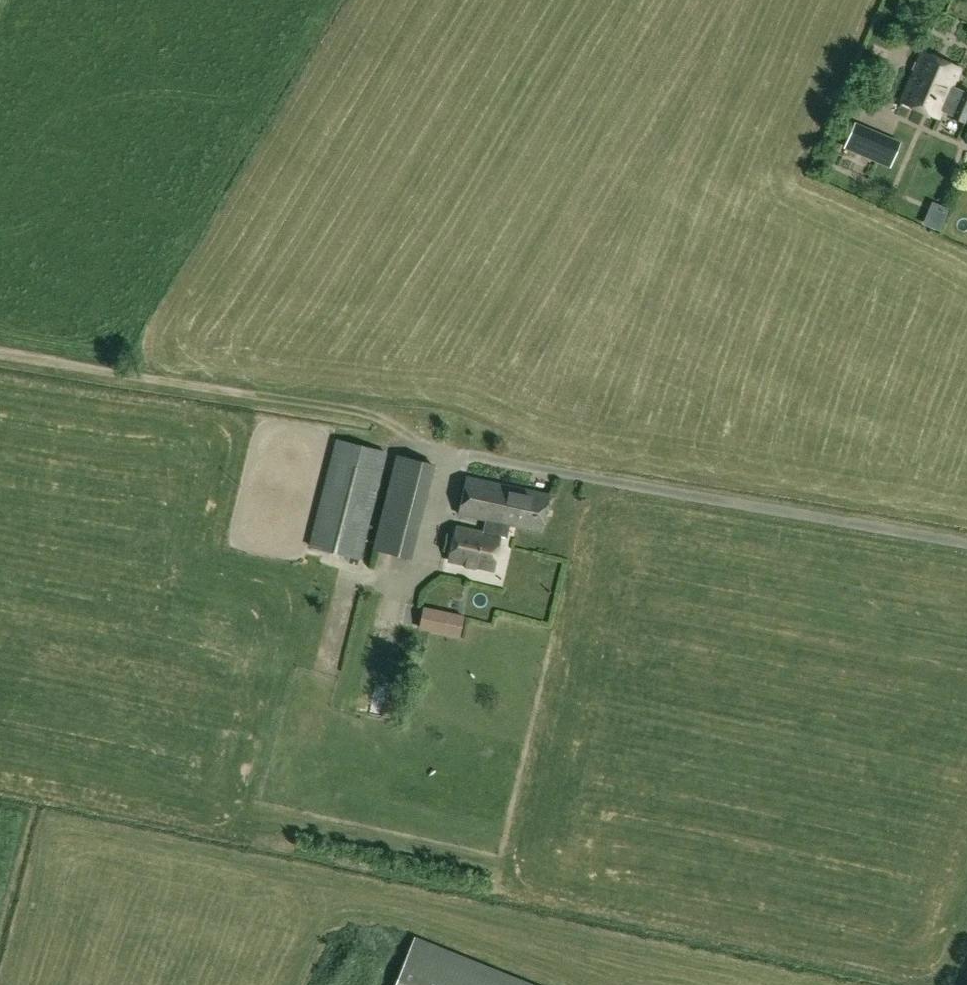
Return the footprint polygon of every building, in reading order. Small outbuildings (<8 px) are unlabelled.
[(939,116),(941,112),(951,116),(962,90),(952,86),(959,67),(922,52),(902,101),(939,116)] [(951,118),(965,123),(966,118),(966,90),(963,88),(962,90),(951,116),(951,118)] [(860,108),(855,121),(891,134),(896,121),(860,108)] [(900,143),(884,135),(873,159),(889,166),(900,143)] [(360,559),(388,451),(336,438),(309,546),(360,559)] [(410,557),(434,464),(397,454),(373,548),(410,557)] [(507,537),(509,526),(542,532),(551,494),(466,475),(458,515),(485,520),(484,528),(504,533),(504,537),(507,537)] [(483,532),(458,527),(451,560),(493,569),(500,536),(504,537),(504,533),(484,528),(483,532)] [(463,615),(424,607),(419,627),(459,636),(463,615)] [(394,984),(532,984),(413,937),(394,984)]
